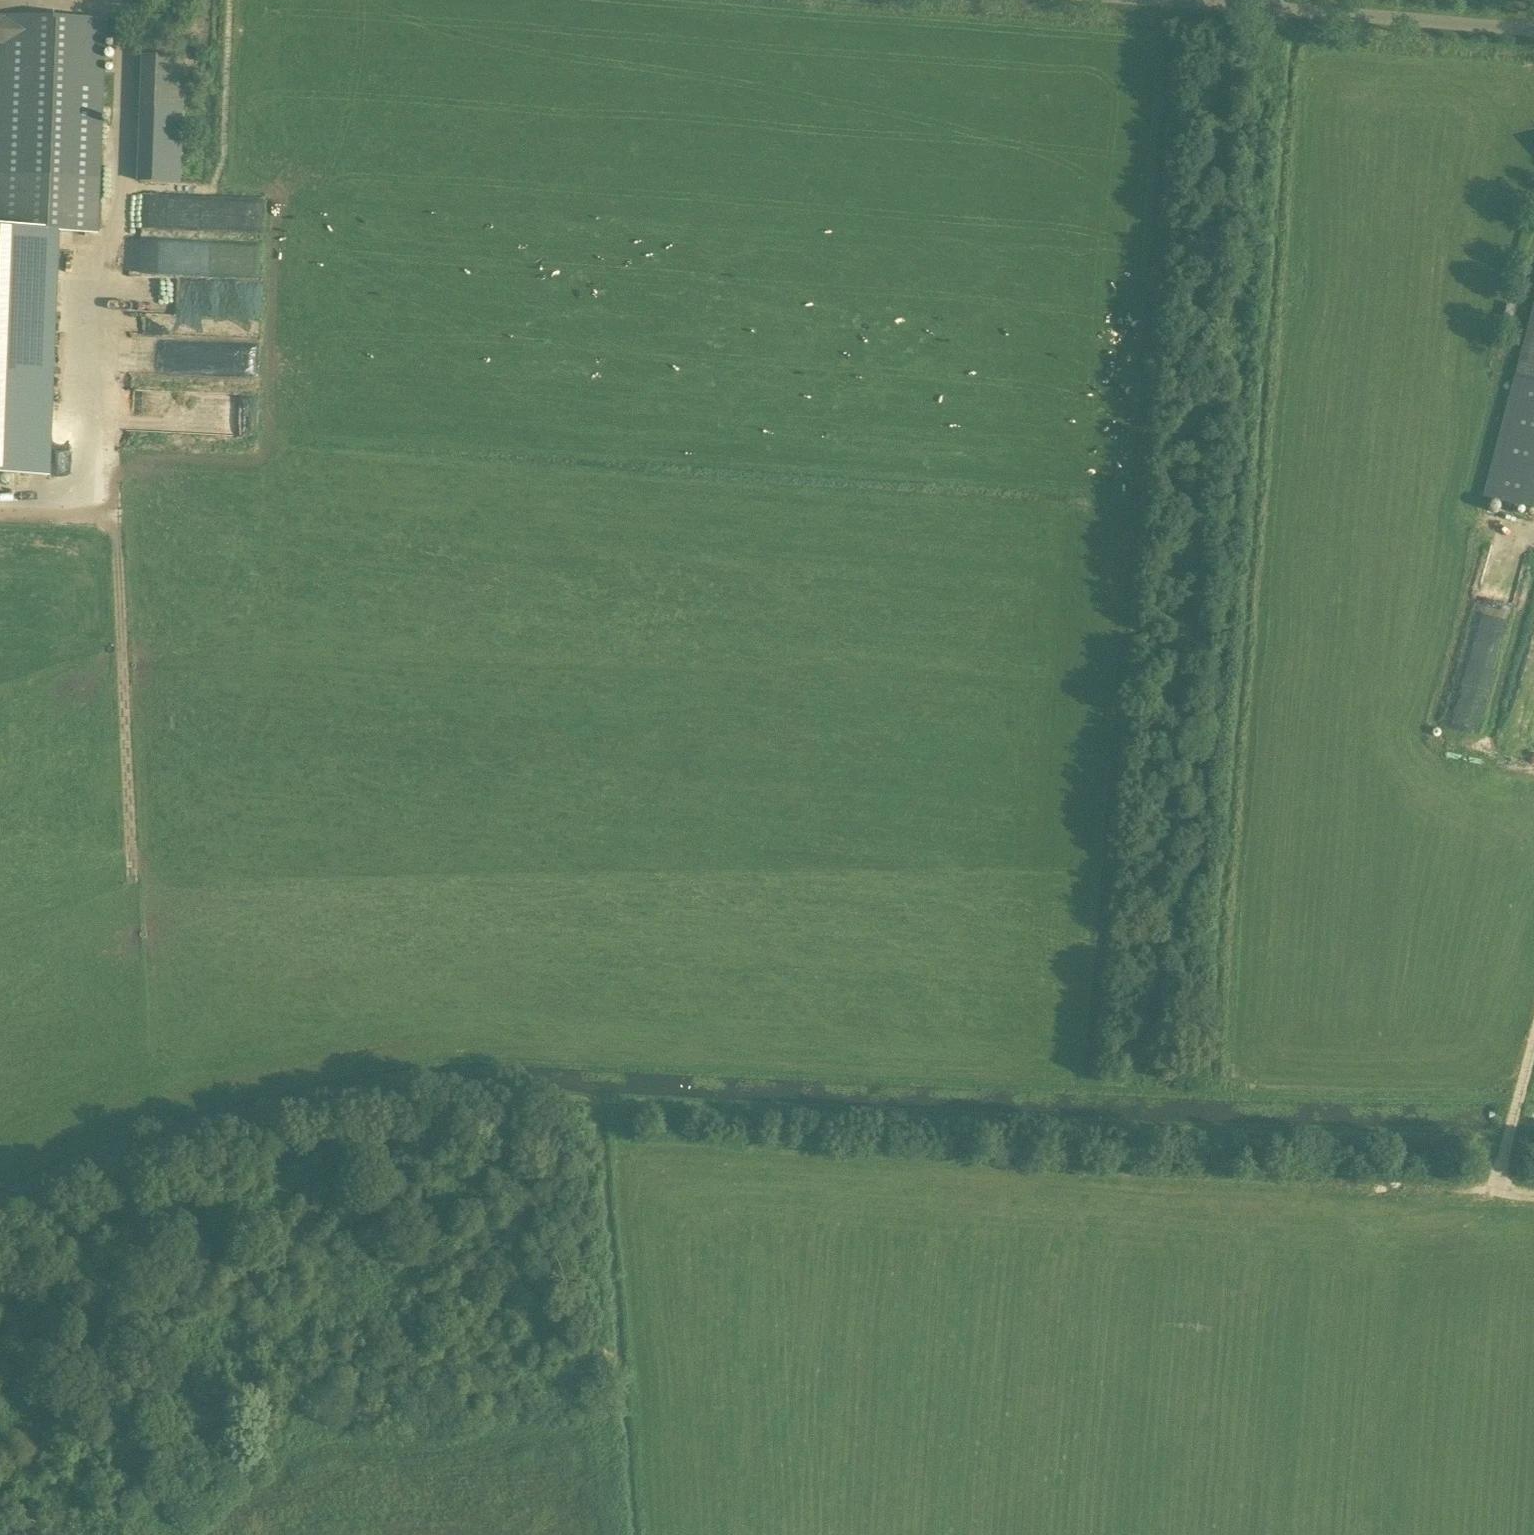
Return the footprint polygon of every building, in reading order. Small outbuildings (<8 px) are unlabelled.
[(96,233),(105,20),(3,16),(1,44),(0,80),(0,229),(96,233)] [(183,58),(143,56),(139,182),(179,183),(183,58)] [(140,228),(237,229),(237,196),(141,195),(140,228)] [(1515,378),(1533,383),(1533,305),(1515,378)] [(46,475),(51,371),(21,370),(21,375),(2,374),(1,381),(41,382),(41,399),(0,397),(0,473),(46,475)] [(1515,378),(1483,497),(1533,510),(1533,383),(1515,378)]
